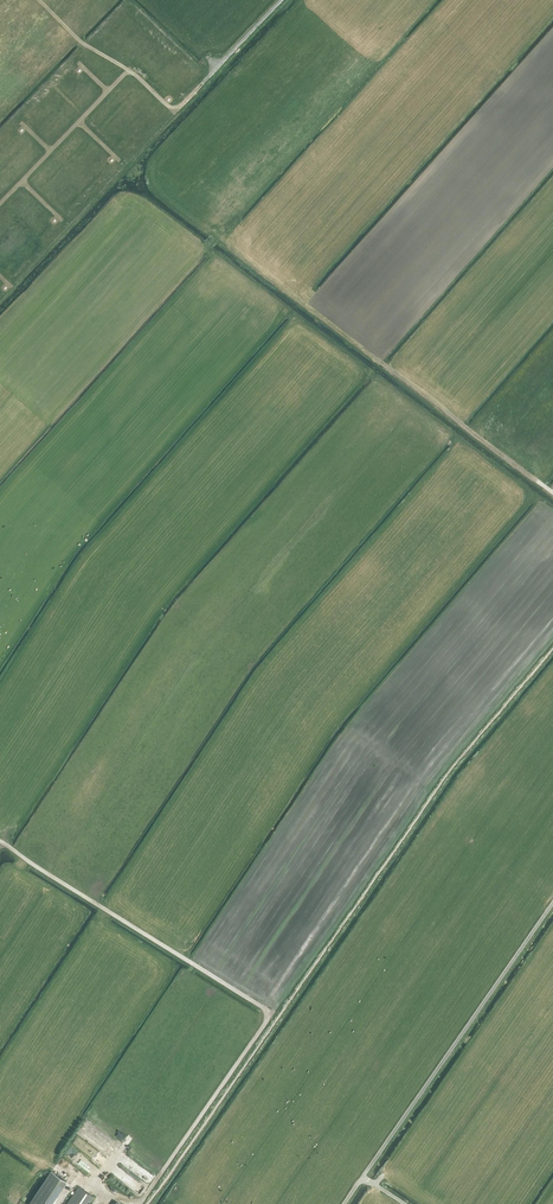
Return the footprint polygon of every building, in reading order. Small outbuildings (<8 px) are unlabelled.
[(29,1203),(52,1203),(67,1182),(51,1171),(29,1203)] [(79,1187),(67,1203),(89,1203),(94,1197),(79,1187)]
